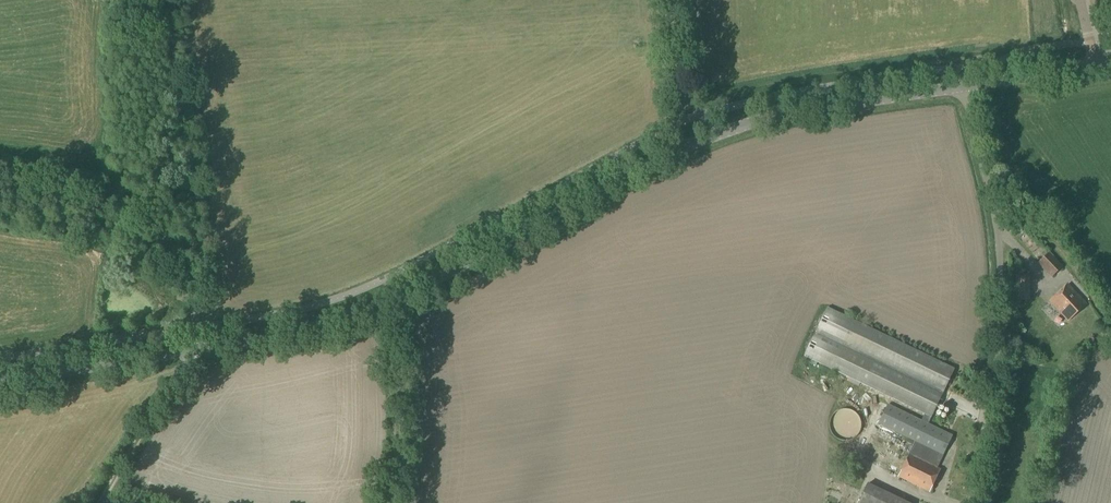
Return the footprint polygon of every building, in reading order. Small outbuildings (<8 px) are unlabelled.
[(1052,277),(1063,267),(1049,253),(1038,263),(1052,277)] [(1015,275),(1015,288),(1029,288),(1029,275),(1015,275)] [(1068,321),(1086,305),(1067,285),(1049,301),(1068,321)] [(929,421),(954,369),(827,308),(804,356),(925,414),(923,418),(929,421)] [(929,421),(923,418),(921,421),(887,405),(878,424),(915,442),(909,454),(872,437),(862,456),(899,474),(898,477),(930,492),(941,469),(938,467),(952,436),(927,425),(929,421)] [(831,417),(831,418),(830,420),(829,422),(829,423),(829,425),(829,428),(830,431),(831,433),(833,436),(835,438),(837,439),(840,441),(842,441),(845,441),(846,441),(849,441),(852,440),(853,439),(855,438),(857,436),(859,433),(860,431),(861,428),(861,425),(861,423),(860,420),(859,417),(857,415),(855,413),(853,412),(851,410),(848,410),(845,409),(842,410),(840,410),(839,411),(837,412),(835,413),(833,415),(831,417)] [(867,484),(859,502),(907,502),(867,484)]
